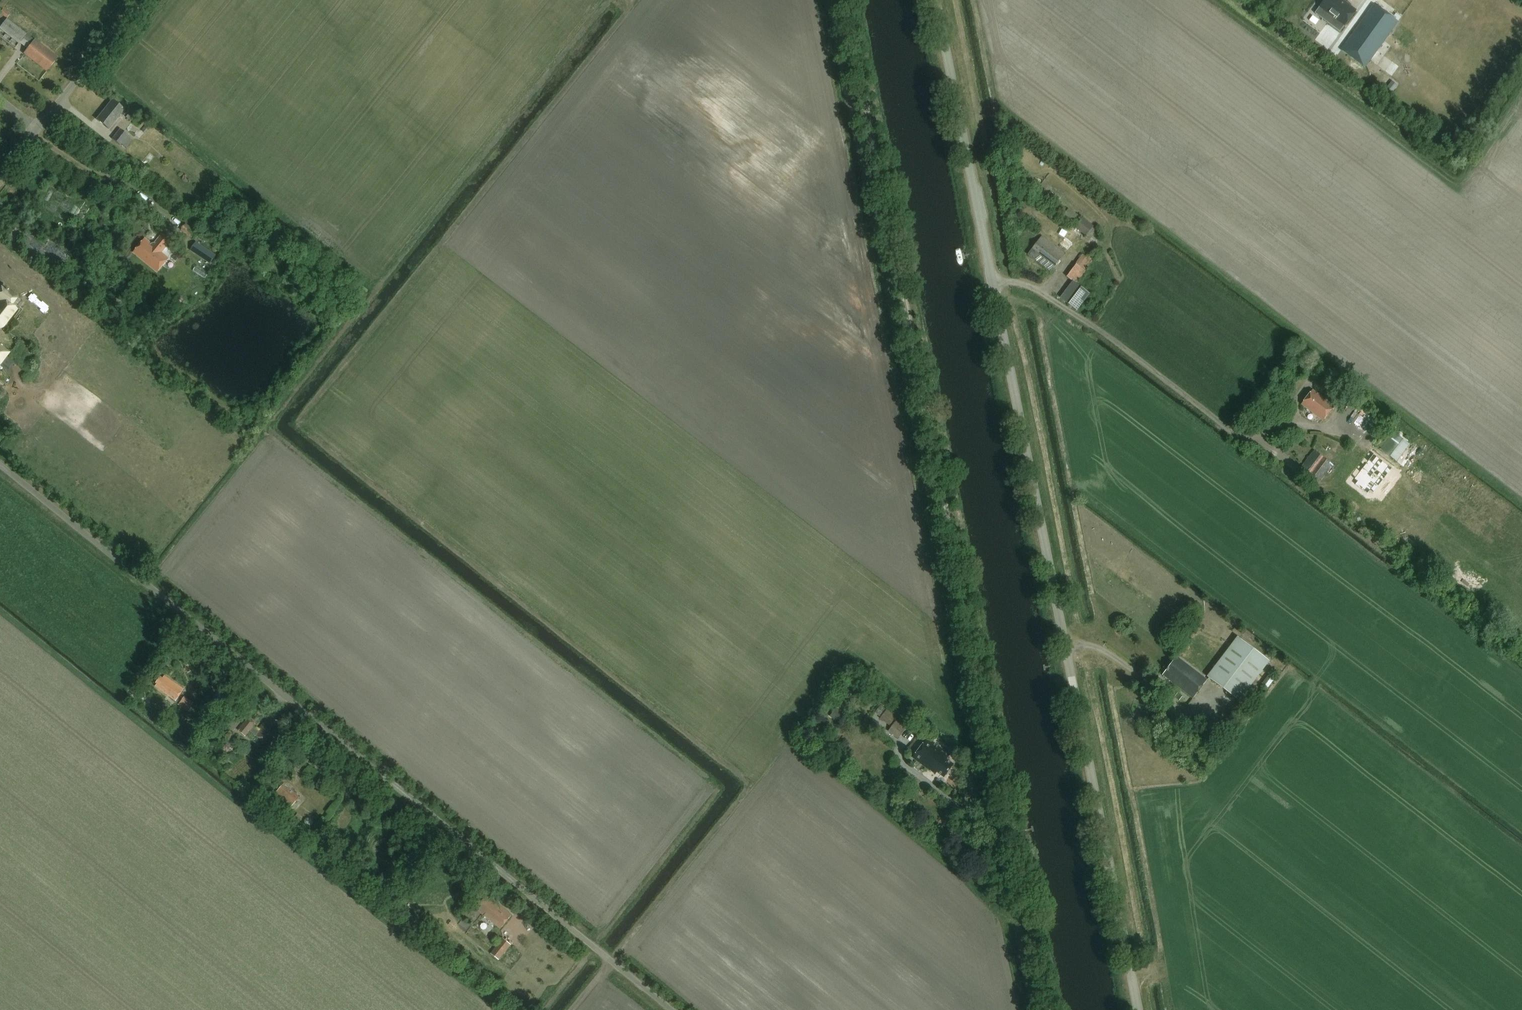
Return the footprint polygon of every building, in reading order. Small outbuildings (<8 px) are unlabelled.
[(1360,4),(1355,0),(1347,0),(1345,3),(1341,0),(1325,0),(1315,13),(1332,26),(1339,31),(1360,4)] [(1366,66),(1399,20),(1382,8),(1381,9),(1374,4),(1343,48),(1366,66)] [(10,14),(3,9),(0,13),(6,18),(10,14)] [(0,27),(0,30),(18,45),(20,43),(28,49),(24,54),(47,72),(57,58),(35,40),(7,18),(0,27)] [(110,98),(95,119),(107,128),(123,108),(110,98)] [(119,128),(111,138),(125,149),(133,139),(119,128)] [(1053,189),(1047,196),(1057,204),(1063,197),(1053,189)] [(1093,225),(1082,216),(1074,227),(1085,235),(1093,225)] [(162,234),(153,245),(145,239),(133,253),(157,273),(169,258),(162,252),(171,241),(162,234)] [(1051,272),(1065,254),(1042,236),(1028,255),(1051,272)] [(196,242),(191,251),(210,264),(216,256),(196,242)] [(1076,264),(1067,277),(1075,283),(1085,271),(1095,257),(1089,253),(1086,256),(1084,254),(1076,264)] [(2,284),(0,287),(0,326),(3,325),(5,324),(6,325),(18,309),(11,304),(18,295),(2,284)] [(23,358),(30,345),(19,338),(12,351),(23,358)] [(1301,404),(1323,421),(1334,406),(1313,390),(1301,404)] [(1377,439),(1387,427),(1382,422),(1372,434),(1377,439)] [(1397,461),(1410,444),(1395,432),(1381,449),(1397,461)] [(1314,450),(1302,466),(1305,468),(1304,470),(1317,480),(1319,478),(1321,480),(1333,465),(1314,450)] [(1243,700),(1273,658),(1240,634),(1210,676),(1243,700)] [(1176,656),(1162,675),(1193,698),(1208,680),(1176,656)] [(1268,688),(1275,678),(1269,673),(1262,683),(1268,688)] [(158,684),(156,687),(176,701),(185,690),(165,676),(163,679),(160,677),(156,683),(158,684)] [(184,696),(178,705),(189,712),(195,703),(184,696)] [(839,723),(846,715),(837,708),(830,716),(839,723)] [(897,716),(888,708),(881,718),(891,725),(897,716)] [(248,718),(239,730),(246,736),(250,730),(268,745),(282,727),(279,724),(280,723),(272,717),(272,718),(269,716),(258,730),(254,726),(255,724),(248,718)] [(192,742),(201,729),(189,721),(180,734),(192,742)] [(896,721),(889,731),(898,739),(906,728),(896,721)] [(944,777),(953,765),(946,760),(950,756),(928,739),(913,758),(935,775),(937,772),(944,777)] [(299,798),(283,784),(278,789),(276,786),(268,795),(276,802),(278,800),(288,809),(299,798)] [(964,831),(967,827),(960,821),(957,825),(964,831)] [(501,929),(512,915),(490,897),(487,900),(485,898),(476,909),(501,929)] [(501,959),(514,944),(505,937),(492,952),(501,959)]
